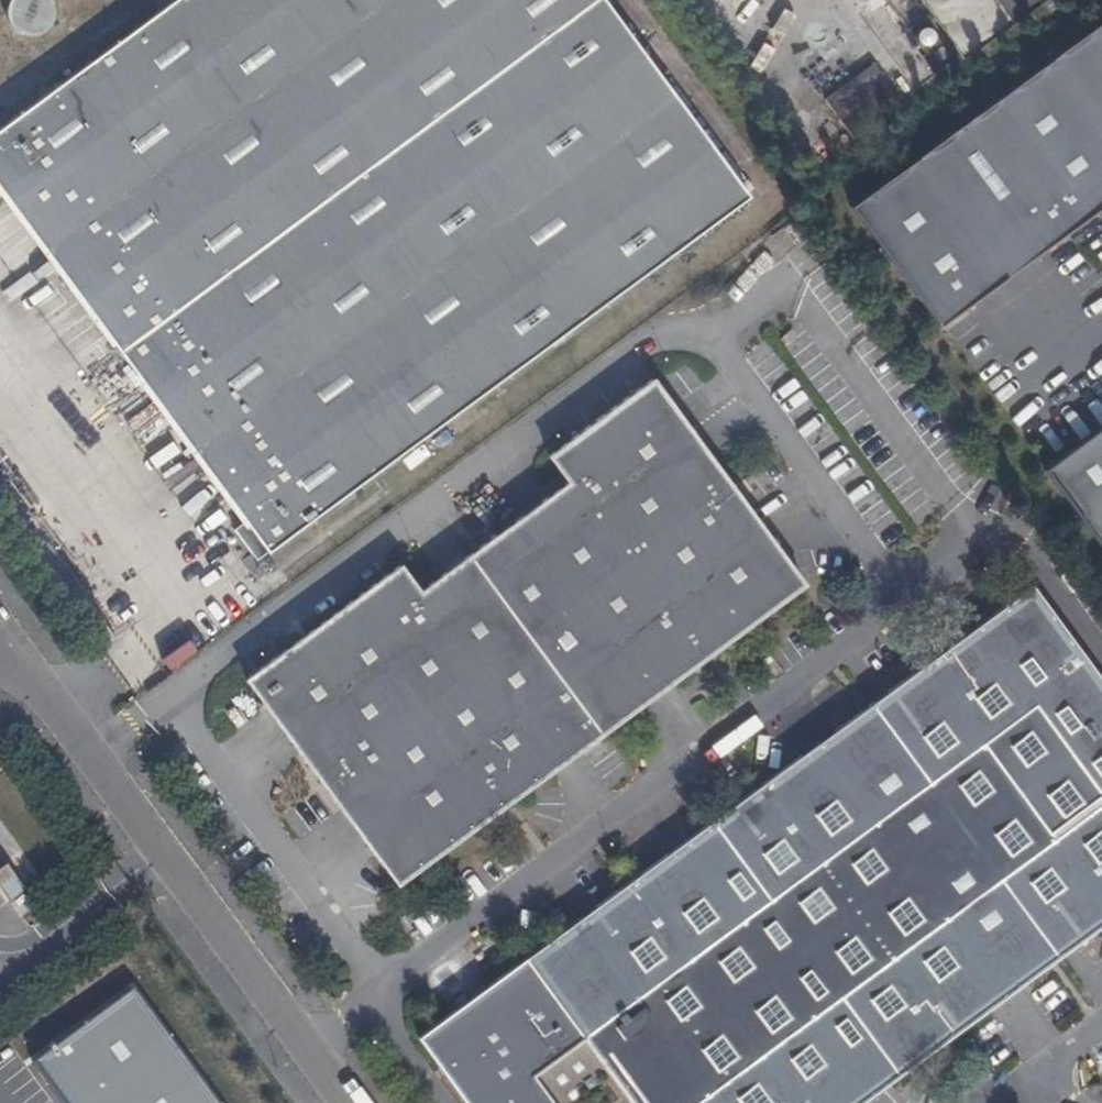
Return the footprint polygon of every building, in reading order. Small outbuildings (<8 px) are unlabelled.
[(604,0),(176,0),(0,130),(0,190),(267,553),(749,197),(604,0)] [(43,22),(33,0),(7,0),(0,3),(0,6),(13,36),(43,22)] [(847,209),(933,325),(1101,201),(1101,22),(847,209)] [(421,593),(401,566),(246,680),(398,885),(803,584),(652,380),(549,457),(569,484),(421,593)] [(1047,472),(1101,547),(1101,429),(1047,472)] [(1034,589),(422,1039),(469,1102),(863,1102),(1101,928),(1101,681),(1034,589)] [(166,665),(193,653),(186,640),(160,652),(166,665)] [(33,1063),(63,1102),(215,1102),(132,991),(33,1063)]
